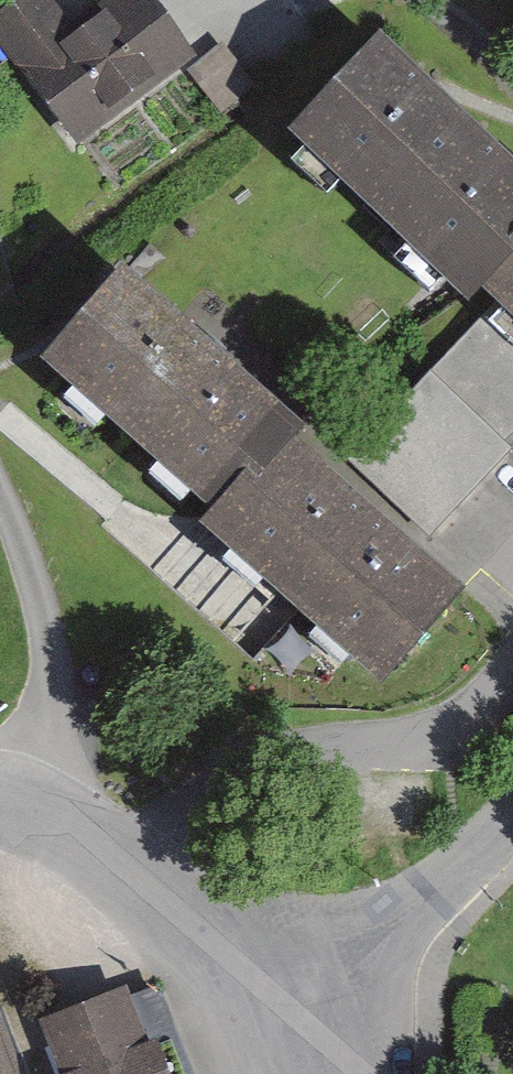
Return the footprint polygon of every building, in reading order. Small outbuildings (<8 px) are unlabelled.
[(55,0),(22,0),(0,15),(0,25),(87,151),(198,75),(227,118),(269,89),(208,0),(126,0),(78,33),(55,0)] [(375,39),(294,125),(472,293),(485,280),(512,250),(512,168),(375,39)] [(485,280),(505,298),(512,306),(512,250),(485,280)] [(283,437),(286,440),(297,428),(120,274),(48,356),(219,505),(221,507),(283,437)] [(505,298),(352,459),(425,528),(512,435),(512,306),(505,298)] [(457,588),(286,440),(283,437),(221,507),(219,505),(208,518),(384,671),(457,588)] [(150,977),(49,1019),(72,1073),(191,1073),(150,977)]
